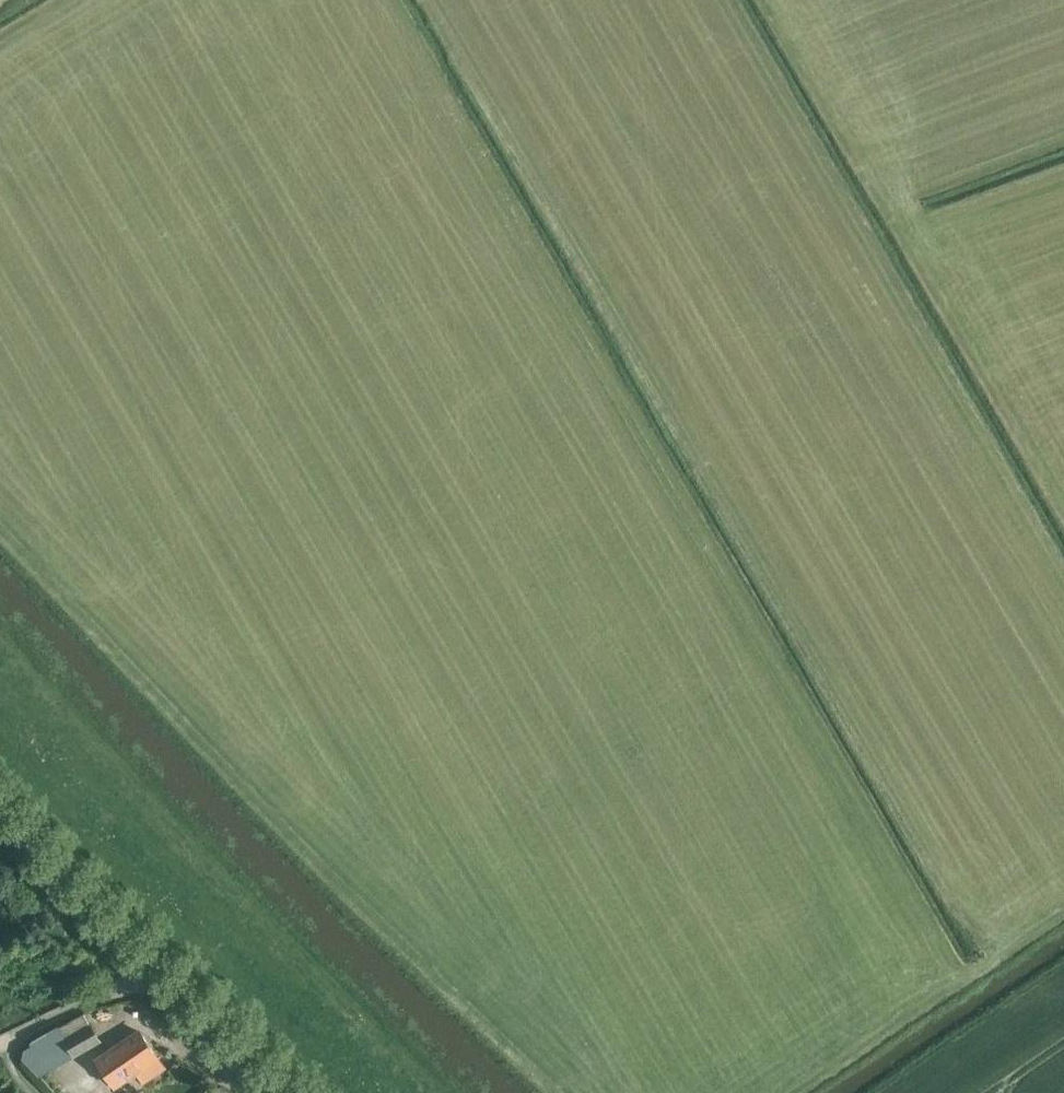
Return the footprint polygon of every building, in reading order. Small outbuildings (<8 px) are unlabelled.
[(25,1049),(23,1058),(40,1076),(100,1041),(84,1013),(59,1027),(58,1025),(31,1040),(33,1044),(25,1049)] [(140,1031),(98,1059),(104,1069),(100,1072),(108,1084),(112,1081),(115,1085),(137,1070),(144,1081),(164,1067),(140,1031)] [(175,1062),(167,1071),(178,1080),(185,1072),(175,1062)]
